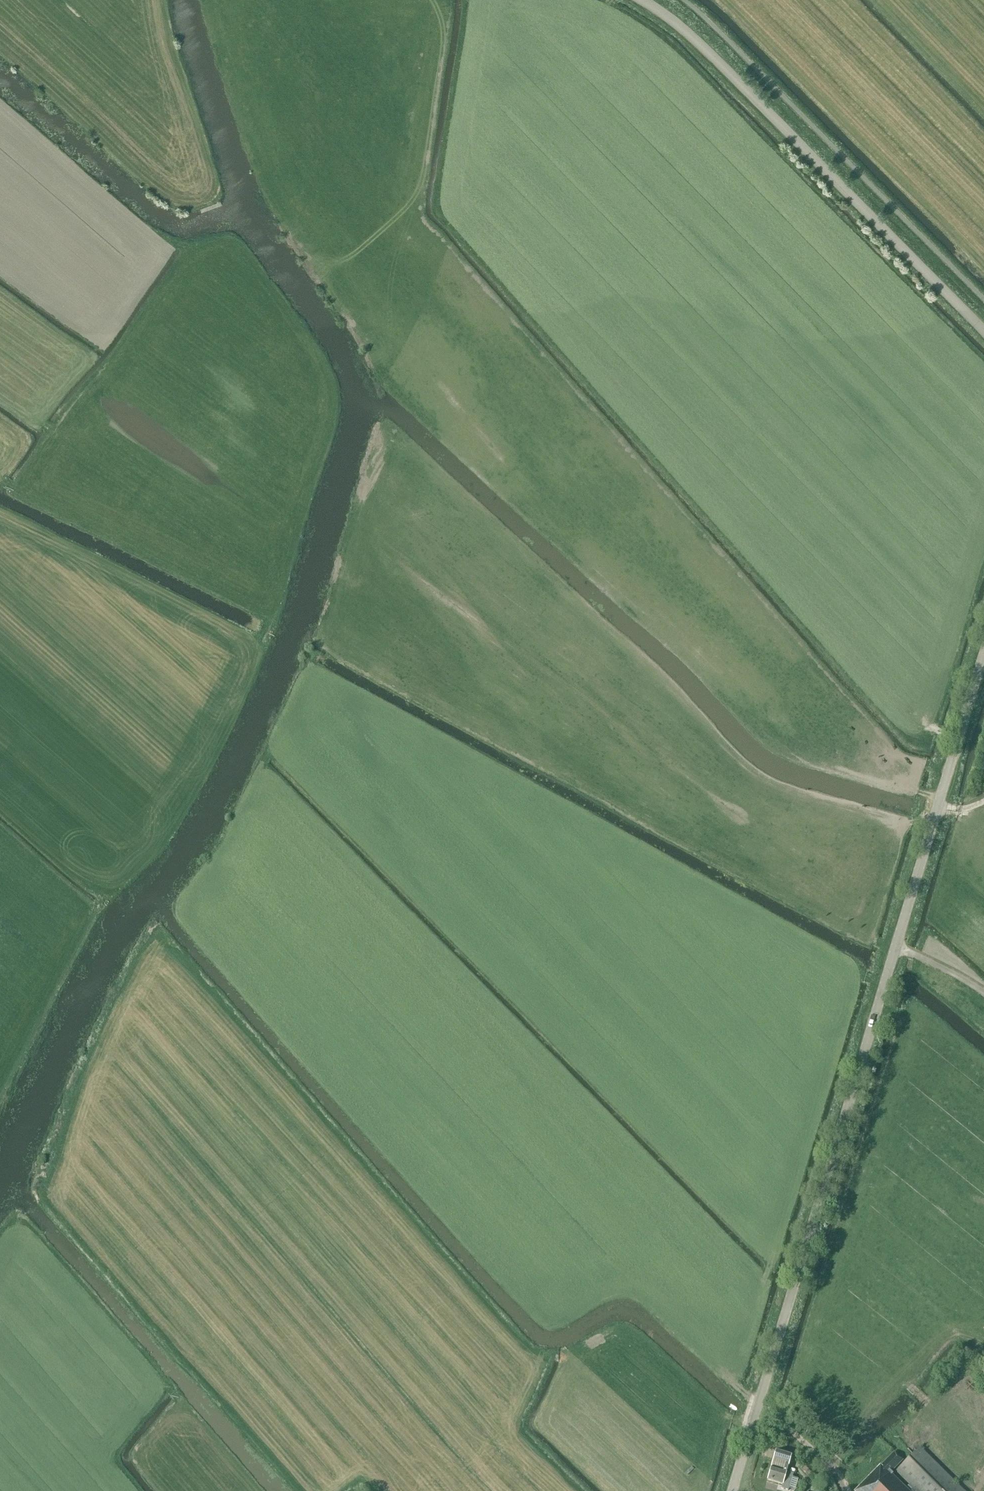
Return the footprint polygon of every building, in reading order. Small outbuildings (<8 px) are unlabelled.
[(919,1448),(896,1471),(913,1489),(911,1490),(963,1490),(919,1448)] [(892,1476),(890,1477),(888,1475),(902,1460),(894,1452),(880,1467),(856,1490),(907,1490),(892,1476)] [(767,1480),(787,1486),(792,1472),(787,1470),(791,1457),(775,1453),(771,1468),(767,1480)]
